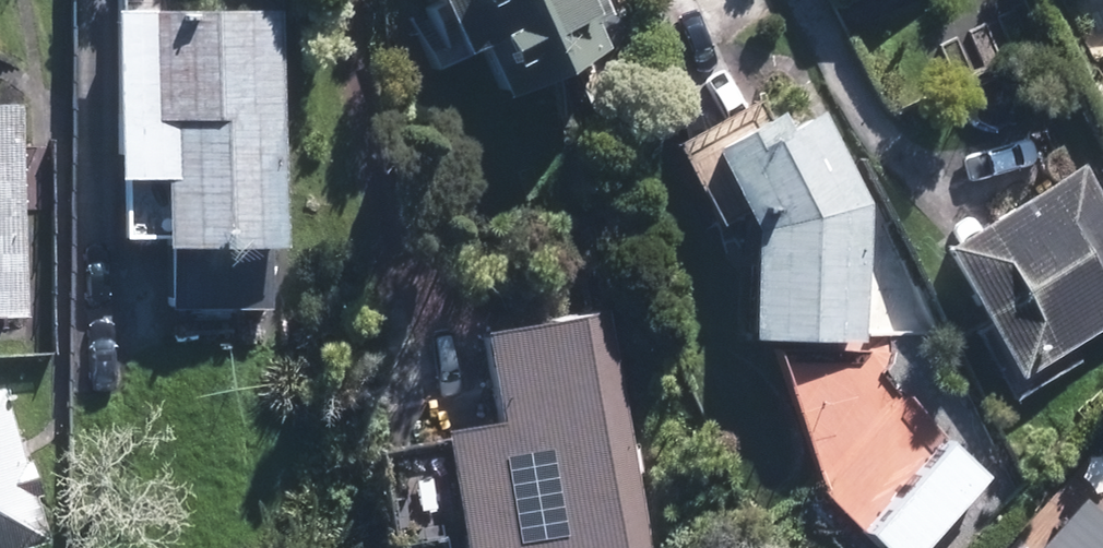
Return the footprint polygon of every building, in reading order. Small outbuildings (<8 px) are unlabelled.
[(572,0),(430,0),(433,6),(412,16),(433,65),(470,49),(490,95),(594,50),(572,0)] [(105,182),(114,183),(112,246),(156,247),(274,251),(282,14),(111,8),(105,182)] [(665,142),(674,158),(713,230),(735,218),(740,227),(741,266),(737,344),(857,350),(865,200),(803,87),(799,90),(790,74),(665,142)] [(0,103),(0,322),(11,322),(16,104),(0,103)] [(1075,165),(930,251),(1006,381),(1102,324),(1102,212),(1075,165)] [(469,335),(486,420),(430,430),(453,547),(641,547),(596,311),(469,335)] [(37,543),(0,404),(0,547),(19,547),(37,543)] [(1060,486),(1001,547),(1102,547),(1102,526),(1060,486)]
